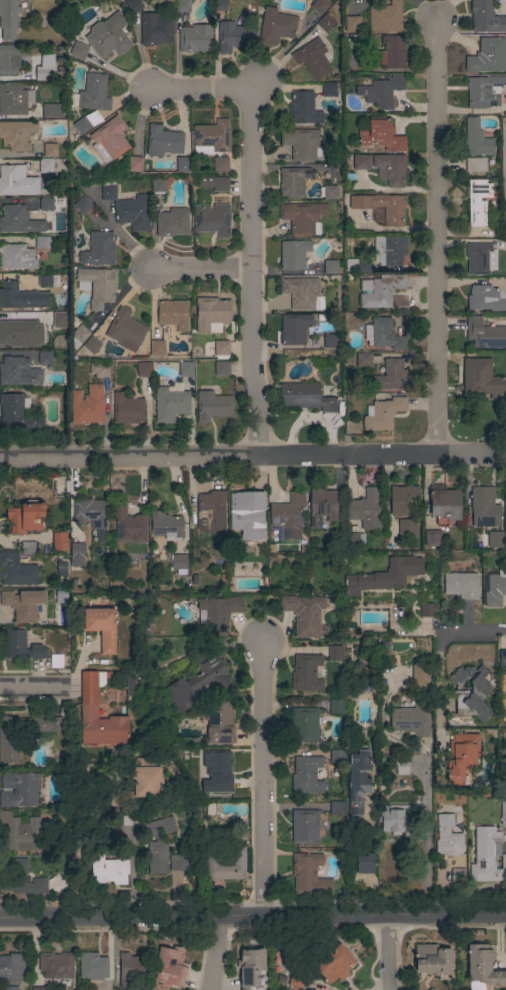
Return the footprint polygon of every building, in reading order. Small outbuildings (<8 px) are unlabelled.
[(1,29),(0,29),(0,0),(16,0),(16,7),(20,7),(20,14),(16,14),(17,28),(15,28),(15,40),(1,40),(1,29)] [(129,15),(125,0),(139,0),(142,11),(129,15)] [(175,12),(175,0),(190,0),(190,12),(175,12)] [(213,11),(214,0),(227,0),(227,11),(213,11)] [(310,6),(316,0),(324,0),(330,5),(320,16),(310,6)] [(390,6),(390,0),(401,0),(401,16),(402,19),(405,19),(405,32),(369,33),(368,7),(381,7),(381,6),(390,6)] [(471,2),(471,0),(492,0),(492,17),(505,17),(505,32),(471,32),(471,13),(470,13),(470,2),(471,2)] [(297,17),(293,39),(278,36),(276,46),(258,42),(264,7),(266,7),(276,9),(276,13),(297,17)] [(132,46),(117,57),(112,50),(99,59),(90,46),(84,37),(89,33),(89,28),(97,22),(103,22),(119,10),(128,22),(120,29),(132,46)] [(325,13),(326,14),(328,12),(331,15),(329,17),(335,23),(325,34),(315,24),(325,13)] [(140,13),(157,13),(157,17),(170,17),(170,18),(172,18),(172,41),(173,41),(173,44),(156,44),(156,46),(140,46),(140,13)] [(360,17),(361,33),(345,33),(344,17),(360,17)] [(234,27),(249,26),(249,29),(253,29),(253,42),(250,42),(250,47),(230,47),(230,54),(218,54),(218,22),(234,22),(234,27)] [(192,29),(192,25),(211,25),(211,46),(211,51),(195,51),(195,52),(179,52),(179,29),(192,29)] [(362,35),(362,49),(348,49),(348,35),(362,35)] [(385,69),(385,65),(380,65),(379,51),(384,51),(384,44),(381,44),(381,37),(383,37),(383,35),(389,35),(389,36),(403,36),(403,51),(405,51),(405,69),(385,69)] [(332,71),(314,82),(302,62),(296,66),(289,55),(318,37),(327,52),(322,55),(332,71)] [(505,62),(505,71),(505,72),(465,72),(465,57),(476,57),(476,53),(479,53),(479,38),(505,38),(505,62)] [(89,47),(83,61),(69,55),(75,41),(89,47)] [(18,75),(0,75),(0,46),(23,46),(23,56),(19,56),(18,75)] [(51,56),(38,56),(38,71),(51,71),(51,56)] [(48,67),(48,81),(35,81),(35,67),(48,67)] [(78,92),(84,92),(86,73),(106,75),(104,98),(111,98),(110,111),(77,108),(77,106),(68,105),(69,93),(78,94),(78,92)] [(404,75),(404,91),(391,91),(391,98),(393,98),(393,109),(385,109),(385,110),(376,110),(376,103),(364,103),(364,96),(356,96),(356,87),(359,87),(359,86),(371,86),(371,81),(387,81),(387,79),(391,79),(391,75),(404,75)] [(486,77),(505,77),(505,86),(501,86),(501,88),(499,88),(499,94),(501,94),(501,104),(499,104),(499,107),(488,107),(488,108),(484,108),(484,109),(478,109),(473,109),(467,109),(467,87),(466,87),(466,84),(467,84),(467,81),(466,81),(466,78),(475,78),(475,77),(480,77),(480,78),(486,78),(486,77)] [(26,115),(0,115),(0,83),(21,84),(21,91),(26,91),(26,115)] [(336,84),(336,97),(322,97),(322,84),(336,84)] [(313,112),(322,111),(322,123),(310,123),(295,123),(295,124),(289,124),(289,104),(291,104),(291,91),(313,91),(313,112)] [(62,118),(42,119),(42,104),(62,104),(62,118)] [(83,116),(84,117),(95,111),(102,121),(91,127),(80,136),(72,125),(83,116)] [(114,116),(116,114),(128,130),(121,135),(130,147),(111,161),(111,160),(105,164),(91,146),(94,144),(88,136),(114,116)] [(385,117),(385,119),(389,119),(389,123),(390,123),(390,132),(391,132),(391,137),(395,137),(395,136),(405,136),(405,151),(384,151),(384,146),(376,146),(376,145),(370,145),(370,146),(358,146),(358,137),(358,131),(368,131),(368,120),(369,120),(369,118),(385,117)] [(481,139),(493,139),(493,155),(466,155),(466,146),(464,146),(464,141),(465,141),(465,117),(478,117),(478,131),(482,131),(481,139)] [(216,126),(216,119),(228,119),(229,153),(212,153),(212,147),(195,147),(195,146),(193,146),(193,129),(192,129),(192,126),(216,126)] [(3,136),(0,136),(0,122),(37,122),(37,133),(27,133),(27,142),(29,142),(30,152),(9,152),(9,147),(1,147),(1,140),(3,140),(3,136)] [(149,126),(148,126),(148,124),(161,125),(160,131),(184,133),(182,154),(162,152),(162,157),(146,156),(149,126)] [(283,130),(283,127),(291,127),(291,130),(319,130),(319,147),(321,147),(321,157),(315,157),(315,161),(294,161),(294,162),(291,162),(291,146),(280,146),(280,130),(283,130)] [(56,144),(56,157),(43,157),(43,144),(56,144)] [(370,155),(370,170),(353,170),(353,155),(370,155)] [(405,155),(405,170),(403,170),(403,179),(402,179),(402,188),(387,188),(387,179),(384,179),(377,179),(377,167),(372,167),(372,155),(405,155)] [(142,158),(141,172),(127,171),(128,157),(142,158)] [(189,157),(190,172),(176,172),(176,158),(189,157)] [(228,158),(228,172),(213,172),(213,158),(228,158)] [(485,158),(485,172),(465,172),(465,158),(485,158)] [(52,159),(53,160),(57,160),(57,173),(53,173),(39,174),(39,159),(52,159)] [(38,195),(0,196),(0,166),(24,165),(24,178),(38,178),(38,195)] [(310,169),(310,180),(304,180),(304,188),(303,188),(303,199),(279,199),(279,184),(280,184),(280,169),(310,169)] [(152,178),(166,178),(166,193),(152,193),(152,178)] [(228,178),(228,192),(225,192),(225,194),(217,194),(217,192),(213,192),(213,188),(198,188),(198,178),(228,178)] [(101,186),(102,186),(101,180),(113,179),(114,185),(115,185),(116,200),(102,201),(101,186)] [(486,180),(486,184),(491,184),(491,198),(479,198),(479,202),(485,202),(485,226),(468,226),(468,180),(486,180)] [(323,200),(323,186),(337,186),(337,200),(323,200)] [(127,193),(134,193),(135,195),(143,194),(143,195),(147,195),(149,228),(150,228),(150,231),(130,232),(130,223),(115,224),(113,201),(127,200),(127,193)] [(384,207),(374,207),(374,209),(364,209),(364,210),(357,210),(357,209),(349,209),(349,196),(357,196),(364,196),(373,196),(373,195),(388,195),(388,196),(405,196),(405,205),(403,205),(403,227),(397,227),(397,228),(391,228),(391,227),(384,227),(384,207)] [(93,207),(82,216),(72,206),(83,196),(93,207)] [(229,205),(229,238),(216,238),(216,232),(193,232),(193,229),(193,211),(193,205),(209,205),(209,211),(212,211),(212,205),(213,205),(213,197),(228,197),(228,205),(229,205)] [(53,211),(39,211),(39,198),(53,198),(53,211)] [(327,215),(317,215),(317,223),(320,223),(320,235),(314,235),(314,236),(290,236),(290,220),(279,220),(279,204),(327,204),(327,215)] [(45,232),(0,232),(0,218),(2,218),(1,205),(24,205),(24,210),(27,210),(27,221),(44,221),(45,232)] [(188,231),(188,235),(172,235),(172,237),(156,237),(156,213),(169,213),(169,208),(185,208),(185,209),(187,209),(188,231)] [(112,232),(112,244),(114,245),(113,265),(78,264),(79,252),(89,252),(89,232),(112,232)] [(35,237),(49,237),(49,249),(35,249),(35,237)] [(405,237),(405,256),(401,256),(401,267),(383,267),(383,266),(378,266),(378,263),(373,263),(373,237),(405,237)] [(280,270),(280,242),(302,242),(302,241),(311,241),(311,251),(311,264),(304,264),(304,270),(280,270)] [(467,275),(467,258),(466,258),(466,244),(492,244),(492,251),(494,251),(494,265),(489,265),(489,275),(467,275)] [(36,269),(0,269),(0,255),(1,255),(1,245),(25,245),(25,249),(33,249),(33,259),(36,259),(36,269)] [(370,259),(371,273),(356,273),(356,272),(345,272),(345,259),(370,259)] [(337,274),(323,274),(323,261),(337,260),(337,274)] [(113,291),(113,303),(102,302),(102,312),(89,311),(89,299),(91,299),(91,281),(89,281),(89,290),(77,290),(77,281),(75,281),(76,269),(94,269),(94,270),(110,270),(110,269),(116,269),(116,291),(113,291)] [(359,308),(359,294),(361,294),(361,293),(367,293),(367,291),(360,291),(360,281),(371,280),(371,279),(379,279),(379,274),(392,273),(392,275),(406,275),(406,289),(394,289),(394,293),(391,293),(391,308),(359,308)] [(51,287),(38,287),(38,286),(37,286),(36,276),(51,275),(51,287)] [(319,278),(319,297),(323,297),(323,310),(293,310),(293,311),(290,311),(290,295),(279,295),(279,278),(319,278)] [(17,308),(0,308),(0,290),(1,290),(1,281),(17,281),(17,293),(26,293),(26,308),(17,309),(17,308)] [(505,299),(505,311),(490,311),(490,310),(467,310),(467,296),(470,296),(470,285),(491,285),(491,289),(498,289),(498,290),(501,292),(503,295),(504,297),(505,299)] [(196,298),(217,298),(217,301),(229,301),(229,323),(221,323),(221,333),(196,333),(196,298)] [(156,301),(187,301),(187,304),(187,332),(176,332),(176,325),(156,325),(156,301)] [(119,306),(131,312),(128,318),(149,329),(148,330),(147,330),(138,346),(134,354),(117,345),(117,343),(104,336),(119,306)] [(51,325),(51,334),(37,334),(37,324),(36,324),(36,314),(37,314),(37,313),(51,313),(51,325)] [(312,326),(304,326),(305,345),(280,345),(280,330),(281,330),(281,316),(312,315),(312,326)] [(481,327),(505,327),(505,348),(472,348),(472,340),(466,340),(466,316),(481,316),(481,327)] [(364,325),(372,325),(372,318),(391,318),(391,332),(394,332),(394,336),(406,336),(406,351),(391,351),(391,346),(388,346),(388,347),(385,347),(385,346),(384,346),(384,352),(375,352),(375,346),(367,346),(367,341),(364,341),(364,325)] [(10,344),(0,344),(0,322),(22,321),(23,331),(30,330),(30,347),(11,347),(10,344)] [(81,344),(70,335),(80,324),(90,333),(81,344)] [(102,344),(92,355),(82,346),(91,335),(102,344)] [(337,335),(337,348),(323,348),(323,335),(337,335)] [(164,356),(150,356),(150,341),(164,341),(164,356)] [(229,341),(229,356),(228,356),(228,359),(216,359),(214,356),(213,356),(213,341),(229,341)] [(38,365),(38,352),(51,351),(52,365),(38,365)] [(356,354),(371,354),(371,368),(356,368),(356,354)] [(41,385),(0,385),(0,364),(2,364),(2,357),(10,356),(10,357),(23,357),(23,359),(28,359),(28,360),(29,361),(29,363),(28,364),(28,369),(41,369),(41,371),(42,371),(42,377),(41,377),(41,385)] [(372,377),(384,377),(384,360),(402,359),(402,371),(406,370),(406,390),(372,390),(372,377)] [(491,377),(505,377),(505,400),(490,400),(490,395),(481,395),(481,394),(463,394),(463,392),(455,392),(455,386),(463,386),(463,359),(491,359),(491,377)] [(215,362),(229,362),(229,376),(215,376),(215,362)] [(137,363),(151,363),(151,377),(137,378),(137,363)] [(193,377),(179,378),(179,363),(193,363),(193,377)] [(190,392),(190,415),(174,415),(174,424),(156,424),(155,387),(168,387),(168,386),(173,386),(172,382),(182,382),(182,392),(190,392)] [(319,384),(319,398),(336,398),(336,413),(321,413),(321,408),(301,409),(301,406),(280,407),(280,384),(319,384)] [(104,423),(87,423),(87,424),(71,425),(71,391),(81,391),(81,400),(84,400),(84,396),(88,396),(88,385),(103,385),(103,395),(104,395),(104,423)] [(114,392),(124,393),(124,400),(144,400),(144,425),(128,425),(128,424),(114,424),(114,392)] [(209,417),(209,423),(197,423),(197,392),(213,392),(213,396),(233,397),(232,417),(209,417)] [(43,429),(0,429),(0,418),(1,418),(1,406),(0,406),(0,394),(24,394),(24,399),(23,399),(23,412),(25,412),(25,417),(43,417),(43,429)] [(394,412),(394,416),(391,416),(391,430),(362,430),(362,419),(363,419),(363,417),(372,417),(373,402),(385,402),(385,401),(391,401),(391,398),(406,398),(406,400),(406,410),(406,412),(394,412)] [(446,486),(446,490),(460,490),(460,521),(455,521),(452,525),(436,525),(436,517),(430,517),(430,498),(428,498),(428,486),(446,486)] [(361,531),(361,520),(347,520),(347,501),(360,501),(360,499),(365,499),(365,488),(380,487),(380,530),(361,531)] [(390,487),(396,487),(403,487),(419,487),(419,504),(414,504),(414,516),(390,516),(390,487)] [(471,487),(493,487),(493,505),(500,505),(500,527),(499,527),(499,529),(479,529),(479,528),(472,527),(472,512),(471,512),(471,487)] [(326,522),(326,516),(320,516),(320,529),(309,529),(309,515),(310,515),(310,489),(324,489),(324,491),(336,491),(342,491),(342,500),(337,500),(337,522),(326,522)] [(211,495),(211,491),(226,492),(226,504),(225,504),(225,551),(213,551),(213,543),(211,543),(211,534),(206,534),(206,531),(197,531),(197,509),(197,495),(211,495)] [(230,494),(235,494),(235,493),(242,493),(242,492),(265,493),(265,511),(264,511),(264,523),(265,523),(265,540),(241,540),(241,530),(230,530),(230,494)] [(305,492),(305,507),(299,507),(299,522),(300,522),(300,540),(281,540),(281,537),(279,537),(279,527),(270,527),(270,504),(289,504),(289,492),(305,492)] [(104,542),(95,542),(95,529),(91,529),(91,520),(87,520),(87,519),(85,519),(85,522),(73,522),(73,499),(92,499),(92,501),(106,501),(106,528),(104,528),(104,542)] [(10,521),(6,521),(6,508),(21,508),(21,504),(25,504),(25,501),(38,501),(38,504),(40,503),(41,503),(42,503),(44,504),(45,505),(45,507),(45,508),(44,510),(44,523),(41,523),(41,531),(26,531),(26,535),(10,535),(10,521)] [(115,543),(115,525),(109,526),(109,504),(126,504),(126,516),(131,516),(131,518),(135,518),(135,515),(146,515),(147,543),(115,543)] [(174,538),(174,539),(165,539),(165,535),(152,536),(151,519),(150,511),(164,511),(164,516),(169,515),(169,517),(183,517),(184,538),(174,538)] [(398,537),(398,520),(416,520),(417,537),(398,537)] [(354,531),(366,531),(371,531),(372,542),(366,542),(366,544),(354,544),(354,531)] [(425,547),(424,531),(441,531),(441,547),(425,547)] [(503,548),(487,548),(488,532),(503,532),(503,548)] [(52,533),(67,533),(67,543),(67,551),(53,551),(52,533)] [(336,536),(337,553),(327,553),(327,536),(336,536)] [(21,542),(34,542),(35,556),(21,556),(21,542)] [(70,544),(84,544),(83,556),(84,556),(84,567),(70,567),(70,544)] [(2,579),(0,579),(0,571),(2,571),(2,567),(0,567),(0,552),(18,552),(18,565),(37,565),(37,585),(2,585),(2,579)] [(187,570),(171,570),(170,570),(170,555),(171,555),(187,555),(187,570)] [(404,576),(404,587),(398,588),(380,589),(380,590),(373,590),(373,589),(359,589),(359,597),(345,597),(344,576),(365,575),(373,575),(373,573),(387,573),(387,569),(388,569),(388,557),(422,557),(423,575),(404,576)] [(56,560),(61,560),(61,563),(66,563),(67,577),(57,577),(56,560)] [(498,563),(505,563),(505,595),(501,595),(501,607),(484,607),(485,592),(488,592),(488,575),(498,575),(498,563)] [(478,574),(477,592),(478,592),(478,600),(459,600),(459,595),(443,595),(444,574),(478,574)] [(45,591),(45,604),(36,604),(36,624),(20,624),(14,624),(14,617),(14,609),(11,610),(10,606),(0,606),(0,591),(13,591),(13,596),(18,595),(18,591),(45,591)] [(67,591),(67,604),(55,604),(55,591),(67,591)] [(295,638),(295,617),(293,617),(293,612),(280,612),(280,597),(295,596),(295,598),(325,598),(325,609),(319,610),(319,638),(295,638)] [(242,613),(229,613),(229,623),(227,623),(227,634),(208,634),(208,635),(199,635),(199,611),(198,611),(198,599),(205,599),(226,599),(226,597),(242,597),(242,613)] [(420,604),(434,604),(434,618),(420,617),(420,604)] [(100,631),(84,631),(84,609),(115,609),(115,655),(100,655),(100,631)] [(25,650),(30,650),(30,645),(42,645),(42,648),(46,648),(46,659),(42,659),(30,659),(6,659),(6,657),(1,657),(0,631),(25,630),(25,650)] [(328,646),(343,646),(343,660),(328,660),(328,646)] [(185,681),(198,672),(196,668),(206,660),(204,657),(219,647),(225,656),(218,661),(227,674),(225,675),(230,678),(224,689),(213,684),(205,689),(208,693),(177,714),(175,712),(176,711),(173,705),(170,707),(166,699),(168,697),(163,689),(182,677),(185,681)] [(496,651),(496,667),(505,667),(505,651),(496,651)] [(50,655),(62,655),(62,668),(50,668),(50,655)] [(291,691),(292,672),(294,672),(294,655),(322,655),(322,666),(316,666),(316,679),(323,679),(323,691),(291,691)] [(412,688),(412,677),(411,677),(411,667),(412,667),(412,665),(428,665),(428,688),(412,688)] [(456,695),(452,695),(452,691),(455,691),(455,685),(449,679),(460,668),(464,672),(463,668),(469,666),(474,667),(474,671),(480,666),(490,676),(490,679),(490,680),(489,681),(488,682),(487,682),(492,687),(489,693),(483,697),(478,692),(475,696),(493,714),(489,718),(487,717),(485,719),(486,720),(482,724),(474,716),(456,716),(456,695)] [(80,672),(97,672),(110,672),(110,679),(105,679),(105,686),(97,686),(97,719),(108,719),(108,717),(127,717),(127,709),(132,709),(132,718),(128,718),(128,744),(81,744),(80,672)] [(142,694),(134,693),(134,674),(142,674),(142,694)] [(498,675),(497,695),(505,695),(505,675),(498,675)] [(498,697),(498,722),(505,722),(505,697),(498,697)] [(329,700),(343,700),(344,714),(329,714),(329,700)] [(233,744),(207,744),(207,727),(208,727),(208,721),(205,721),(205,711),(212,711),(212,702),(232,702),(232,713),(232,726),(233,726),(233,744)] [(414,709),(414,704),(429,704),(429,737),(414,737),(414,732),(406,732),(398,732),(398,731),(390,731),(390,709),(414,709)] [(291,708),(318,708),(318,718),(318,742),(291,742),(291,708)] [(18,764),(0,764),(0,718),(18,717),(18,764)] [(61,733),(48,732),(35,732),(35,729),(23,729),(23,719),(32,719),(32,718),(36,718),(36,719),(48,719),(48,718),(62,718),(61,733)] [(479,757),(475,757),(475,767),(468,767),(468,772),(463,772),(464,776),(467,776),(467,785),(462,786),(451,786),(451,783),(447,783),(447,761),(449,761),(449,740),(453,740),(453,734),(479,734),(479,757)] [(347,788),(346,788),(346,753),(356,753),(356,748),(359,748),(359,747),(360,745),(364,745),(367,747),(367,749),(370,749),(370,755),(372,757),(372,773),(367,773),(367,777),(372,777),(372,780),(374,783),(374,792),(368,794),(364,794),(361,798),(361,800),(362,800),(362,815),(348,815),(348,805),(347,805),(347,788)] [(330,750),(345,750),(344,764),(330,764),(330,750)] [(232,792),(202,792),(202,781),(210,781),(210,767),(203,767),(203,757),(230,757),(230,774),(232,774),(232,792)] [(291,793),(292,774),(294,774),(294,757),(322,757),(322,766),(327,772),(327,778),(323,783),(323,793),(291,793)] [(160,778),(162,779),(162,783),(160,785),(160,797),(134,797),(134,781),(133,780),(131,779),(129,776),(130,773),(130,772),(131,771),(133,770),(133,768),(134,768),(134,759),(156,759),(156,767),(160,767),(160,778)] [(16,807),(0,807),(0,794),(14,794),(14,789),(2,789),(1,774),(39,774),(40,790),(36,790),(37,806),(16,806),(16,807)] [(127,807),(109,806),(109,790),(127,790),(127,807)] [(498,826),(505,826),(505,801),(498,801),(498,826)] [(343,802),(343,804),(344,804),(344,815),(330,815),(330,802),(343,802)] [(413,832),(400,832),(400,835),(391,835),(391,832),(381,832),(381,822),(378,822),(378,818),(379,818),(379,807),(380,807),(380,806),(413,806),(413,832)] [(292,810),(318,810),(318,821),(318,844),(292,844),(292,810)] [(3,826),(0,826),(0,811),(11,811),(11,818),(19,818),(19,824),(28,824),(28,818),(40,818),(40,851),(24,851),(24,852),(19,852),(19,851),(7,851),(7,848),(6,848),(6,841),(6,834),(3,834),(3,826)] [(122,812),(138,812),(138,826),(122,826),(122,812)] [(453,815),(453,829),(450,830),(450,834),(462,834),(462,845),(464,846),(464,850),(462,852),(462,855),(457,855),(457,856),(455,857),(452,857),(451,856),(445,856),(445,854),(436,854),(436,840),(438,840),(438,833),(437,833),(437,815),(453,815)] [(176,831),(159,836),(161,842),(167,842),(167,874),(148,874),(148,842),(155,842),(154,837),(147,839),(143,824),(172,816),(176,831)] [(501,855),(505,855),(505,875),(504,875),(504,877),(502,877),(502,881),(470,882),(470,865),(474,865),(474,827),(494,827),(494,832),(501,832),(501,844),(500,844),(500,856),(493,856),(493,865),(495,865),(495,870),(501,870),(501,855)] [(245,880),(205,880),(205,856),(217,856),(217,861),(222,866),(233,866),(233,847),(245,847),(245,880)] [(355,873),(356,855),(366,855),(366,853),(369,853),(374,853),(373,873),(369,873),(355,873)] [(294,895),(294,876),(292,876),(292,854),(323,854),(323,866),(316,866),(316,879),(332,879),(332,895),(294,895)] [(112,885),(112,881),(104,882),(104,884),(91,884),(90,855),(103,855),(103,861),(127,860),(128,874),(126,874),(127,885),(112,885)] [(170,855),(196,855),(196,871),(170,871),(170,855)] [(25,877),(29,877),(29,884),(32,884),(32,879),(47,879),(47,894),(17,894),(17,891),(1,891),(1,859),(25,859),(25,877)] [(464,891),(452,891),(452,882),(451,882),(451,869),(464,869),(464,891)] [(315,968),(316,967),(314,966),(340,945),(355,963),(347,970),(350,974),(340,981),(337,978),(328,985),(315,968)] [(437,945),(437,949),(450,949),(450,960),(451,960),(451,964),(450,964),(450,974),(439,974),(437,976),(433,976),(431,975),(424,975),(424,973),(417,973),(417,971),(415,971),(415,958),(414,958),(414,945),(437,945)] [(491,971),(505,971),(505,986),(483,986),(483,983),(477,983),(477,982),(468,982),(467,945),(487,945),(487,951),(493,951),(493,960),(491,960),(491,971)] [(172,950),(173,946),(185,949),(182,962),(181,962),(180,966),(187,968),(182,987),(174,985),(174,986),(154,982),(156,971),(154,970),(159,947),(172,950)] [(259,987),(259,989),(240,989),(240,987),(240,969),(237,969),(237,960),(240,960),(240,950),(246,950),(246,951),(258,951),(258,950),(261,950),(261,949),(264,949),(264,971),(263,971),(263,987),(259,987)] [(38,954),(52,953),(52,955),(61,955),(61,954),(72,953),(72,979),(57,979),(57,978),(52,978),(52,976),(47,976),(46,972),(38,972),(38,954)] [(79,953),(97,953),(97,958),(108,958),(108,979),(103,979),(103,981),(100,981),(100,983),(88,983),(88,979),(79,979),(79,953)] [(145,957),(145,989),(134,989),(134,988),(119,988),(119,953),(129,953),(129,956),(131,956),(131,957),(145,957)] [(18,980),(0,980),(0,956),(9,956),(9,954),(24,954),(24,979),(18,979),(18,980)] [(287,985),(292,970),(305,974),(301,989),(287,985)]
